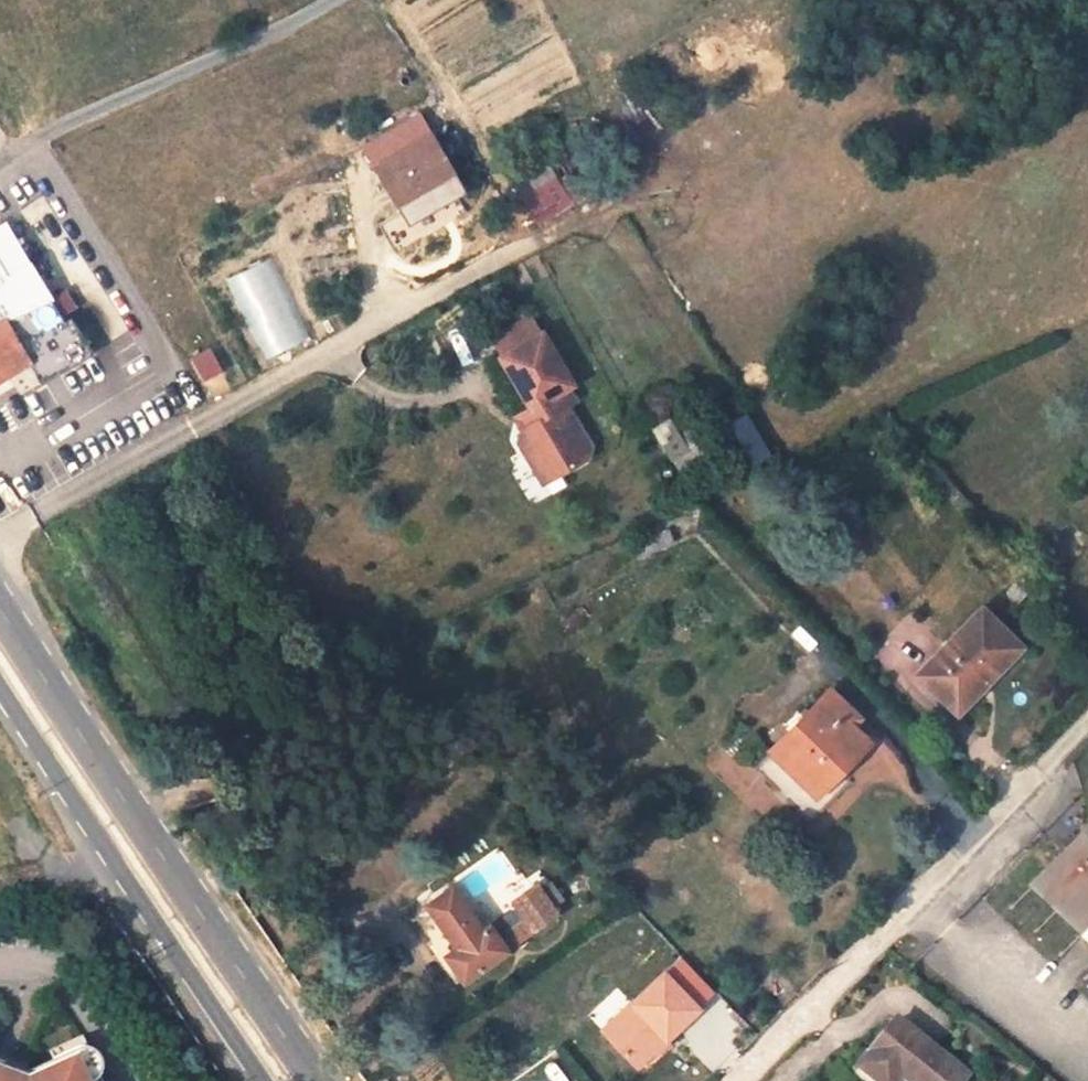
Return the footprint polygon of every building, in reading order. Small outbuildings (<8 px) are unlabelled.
[(460,188),(419,116),(364,148),(404,220),(460,188)] [(565,196),(554,178),(522,199),(533,217),(565,196)] [(11,336),(45,315),(6,251),(0,254),(0,377),(27,361),(11,336)] [(530,322),(494,344),(501,357),(538,335),(530,322)] [(570,384),(540,334),(538,335),(501,357),(500,357),(529,408),(520,413),(528,424),(520,429),(518,439),(542,483),(585,457),(588,447),(562,406),(571,400),(563,388),(570,384)] [(727,421),(752,464),(771,452),(746,410),(727,421)] [(955,713),(1019,647),(979,608),(915,673),(955,713)] [(813,795),(865,743),(849,727),(856,719),(827,691),(768,750),(813,795)] [(1041,873),(1031,885),(1081,933),(1087,926),(1087,824),(1041,873)] [(466,980),(556,915),(536,887),(515,903),(525,916),(496,937),(488,927),(482,932),(452,889),(430,906),(458,948),(448,955),(466,980)] [(666,974),(620,1018),(626,1024),(609,1040),(637,1069),(700,1010),(672,980),(666,974)] [(620,1018),(603,1034),(609,1040),(626,1024),(620,1018)] [(897,1019),(860,1066),(879,1080),(898,1080),(903,1075),(910,1080),(966,1080),(969,1077),(897,1019)] [(80,1061),(33,1080),(0,1068),(0,1080),(89,1080),(80,1061)]
